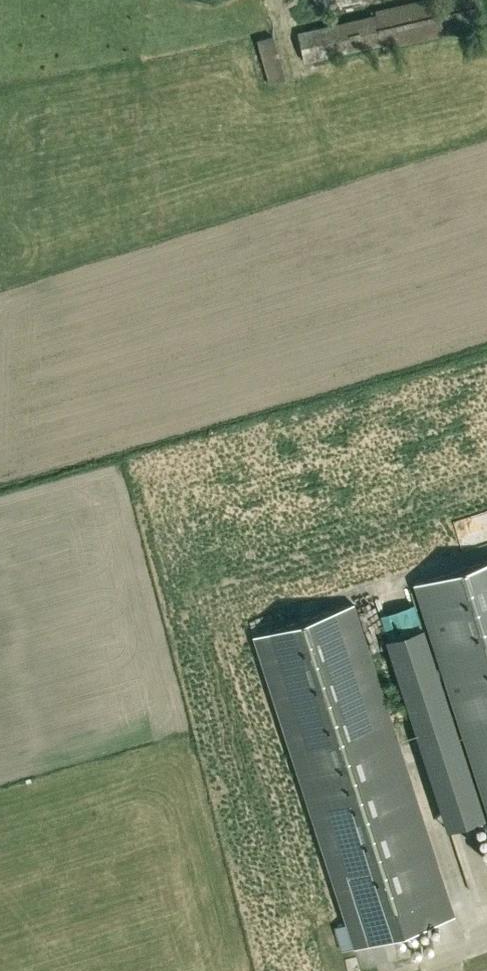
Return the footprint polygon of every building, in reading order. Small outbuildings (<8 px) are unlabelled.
[(476,0),(420,0),(374,10),(376,14),(299,31),(305,62),(482,27),(476,0)] [(413,587),(486,812),(486,562),(413,587)] [(354,949),(453,916),(351,607),(252,639),(345,923),(334,927),(342,951),(353,947),(354,949)]
